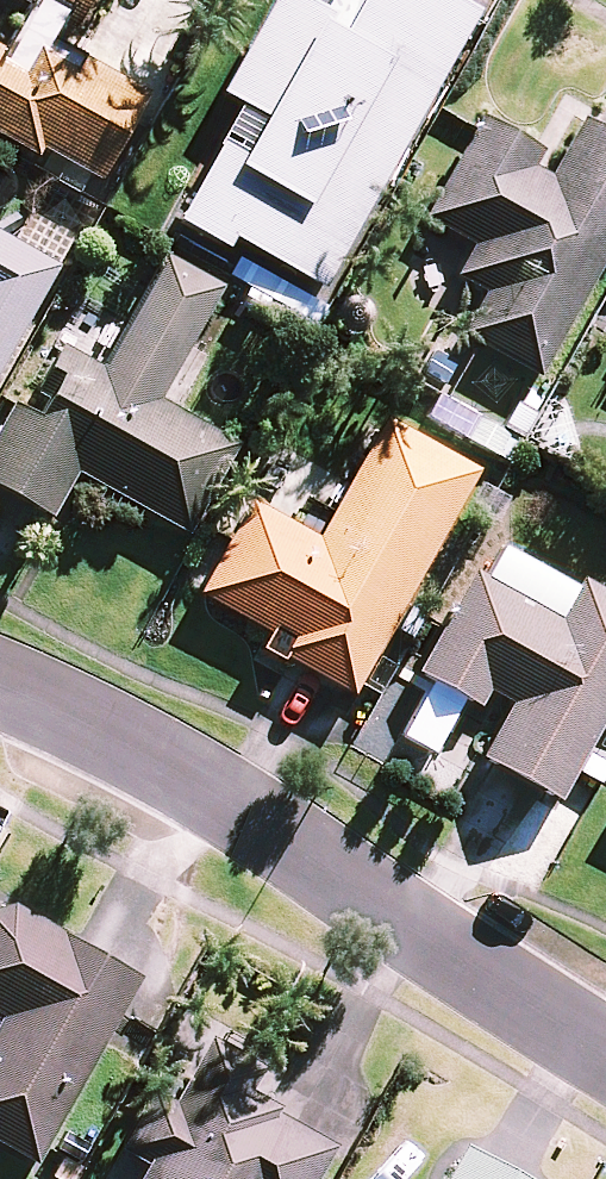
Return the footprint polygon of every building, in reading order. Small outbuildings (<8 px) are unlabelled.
[(30,6),(4,54),(0,52),(0,136),(36,157),(41,149),(101,182),(147,99),(62,51),(91,0),(19,0),(30,6)] [(450,0),(365,0),(350,28),(299,0),(275,0),(223,96),(266,119),(246,156),(221,142),(176,223),(223,248),(229,237),(323,289),(474,13),(450,0)] [(561,112),(540,152),(480,121),(428,221),(475,246),(458,278),(486,293),(463,337),(543,379),(605,259),(605,136),(561,112)] [(59,269),(0,236),(0,376),(59,269)] [(36,394),(49,401),(39,419),(14,406),(0,432),(0,488),(52,517),(60,503),(92,520),(100,507),(136,526),(145,511),(189,535),(237,447),(159,404),(222,290),(167,260),(105,373),(61,349),(36,394)] [(502,428),(523,441),(561,464),(586,422),(545,398),(538,410),(519,399),(502,428)] [(523,441),(502,428),(481,416),(463,445),(506,471),(523,441)] [(310,498),(293,527),(252,504),(202,595),(272,634),(265,646),(353,695),(477,473),(386,423),(336,512),(310,498)] [(494,538),(420,674),(486,710),(497,691),(519,703),(487,761),(559,800),(605,713),(605,599),(494,538)] [(0,902),(0,1013),(3,1015),(0,1021),(0,1144),(37,1164),(138,976),(0,902)] [(174,1057),(121,1150),(149,1165),(141,1178),(314,1178),(332,1146),(174,1057)] [(465,1149),(448,1178),(520,1178),(465,1149)]
